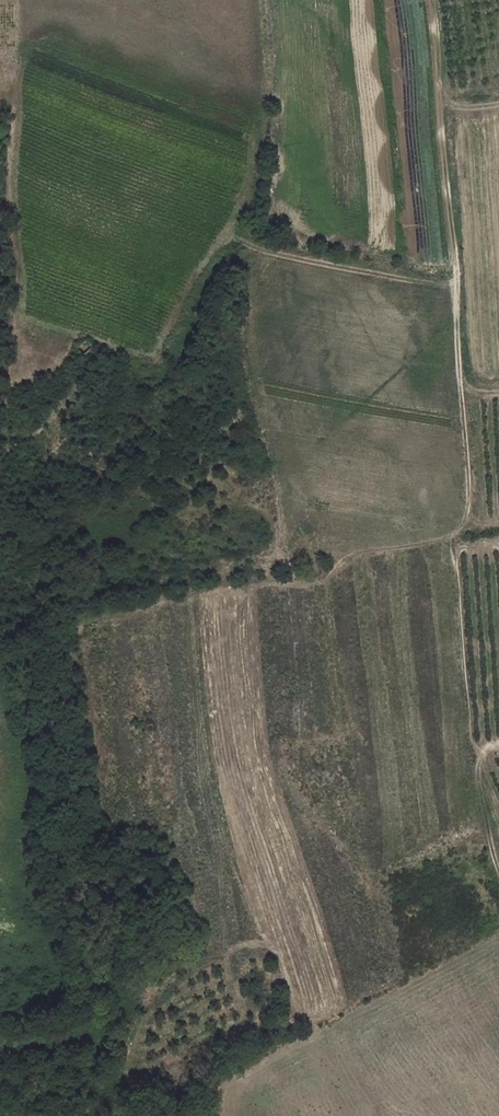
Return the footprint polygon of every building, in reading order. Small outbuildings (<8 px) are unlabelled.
[(89,347),(92,343),(85,335),(75,345),(83,353),(85,350),(89,347)]
